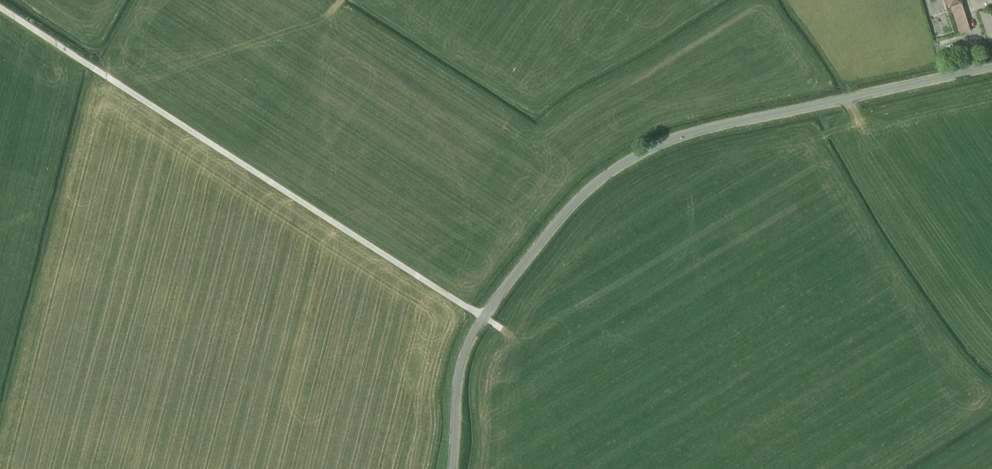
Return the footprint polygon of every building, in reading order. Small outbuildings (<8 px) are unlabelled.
[(936,36),(953,31),(944,0),(926,0),(936,36)] [(962,0),(946,0),(949,9),(951,9),(960,34),(972,30),(962,0)] [(979,11),(989,43),(991,42),(991,44),(991,6),(979,11)]
